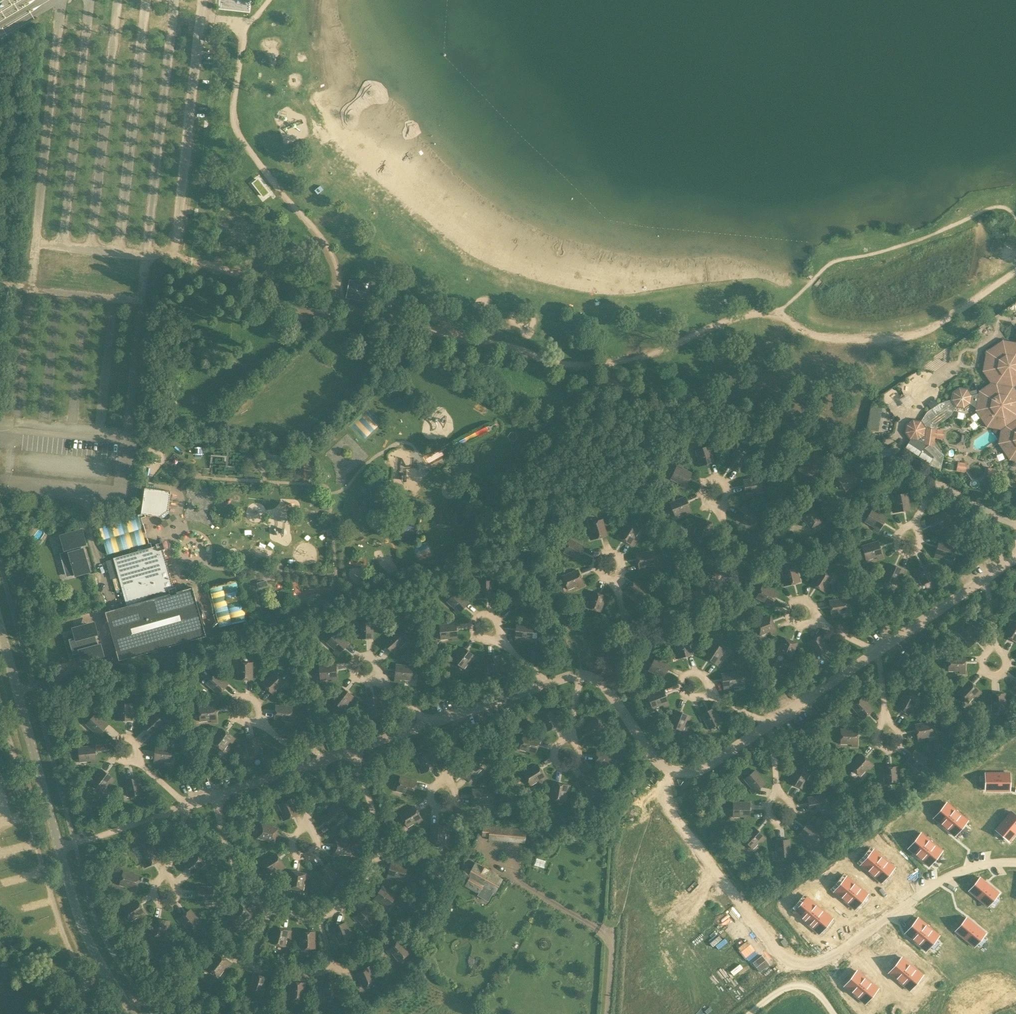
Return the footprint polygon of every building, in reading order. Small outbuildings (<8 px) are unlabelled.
[(258,179),(254,183),(264,196),(268,192),(258,179)] [(320,186),(314,191),(317,194),(323,190),(320,186)] [(222,219),(222,236),(240,237),(240,219),(222,219)] [(350,280),(346,298),(364,302),(367,289),(362,282),(358,281),(350,280)] [(1011,456),(1015,457),(1015,343),(1002,341),(995,346),(991,348),(986,352),(983,371),(991,383),(983,388),(982,393),(980,393),(978,393),(978,394),(972,395),(967,388),(958,387),(952,392),(950,400),(940,403),(938,403),(926,412),(921,421),(913,420),(910,422),(906,425),(904,432),(909,439),(917,441),(923,445),(929,445),(924,448),(921,453),(907,443),(903,448),(939,471),(943,455),(942,454),(934,442),(935,438),(942,439),(944,430),(936,428),(937,425),(950,416),(955,407),(964,409),(970,404),(979,409),(988,423),(1005,426),(1002,442),(1011,456)] [(878,426),(882,407),(870,405),(867,424),(878,426)] [(698,466),(713,462),(709,446),(696,450),(699,461),(696,461),(698,466)] [(739,466),(745,456),(734,449),(725,463),(739,472),(742,468),(739,466)] [(807,482),(820,473),(811,458),(805,462),(806,464),(799,469),(807,482)] [(971,461),(966,469),(980,478),(985,481),(991,473),(987,470),(990,466),(985,463),(982,467),(972,460),(971,461)] [(957,461),(955,470),(964,472),(966,463),(957,461)] [(684,488),(691,473),(676,466),(671,478),(681,483),(680,485),(684,488)] [(850,467),(844,471),(845,473),(837,478),(845,491),(859,482),(850,467)] [(751,493),(762,491),(760,477),(743,480),(746,496),(751,495),(751,493)] [(143,498),(141,514),(160,516),(168,511),(170,492),(145,488),(144,488),(143,498)] [(893,512),(909,509),(906,493),(893,495),(895,507),(892,507),(893,512)] [(686,513),(691,512),(685,497),(670,503),(675,515),(685,511),(686,513)] [(750,525),(757,513),(744,504),(735,518),(739,521),(740,518),(750,525)] [(811,528),(822,521),(813,507),(799,516),(802,520),(804,519),(811,528)] [(877,532),(886,518),(872,509),(865,521),(874,527),(873,529),(877,532)] [(939,529),(949,523),(943,512),(928,520),(936,534),(941,531),(939,529)] [(147,535),(141,514),(99,525),(109,559),(113,558),(150,547),(147,535)] [(707,538),(712,523),(697,517),(695,522),(698,523),(694,534),(707,538)] [(591,539),(606,535),(602,519),(589,523),(592,534),(589,535),(591,539)] [(632,540),(638,530),(627,523),(618,537),(632,545),(634,541),(632,540)] [(81,534),(63,539),(65,548),(69,547),(71,554),(65,555),(71,573),(87,568),(80,544),(83,543),(81,534)] [(577,561),(584,546),(569,539),(563,551),(574,556),(572,559),(577,561)] [(877,558),(882,557),(877,541),(862,546),(866,559),(876,556),(877,558)] [(950,559),(954,546),(939,541),(934,557),(939,558),(939,556),(950,559)] [(148,652),(206,636),(192,587),(177,592),(162,542),(156,544),(156,546),(150,547),(113,558),(126,606),(105,612),(119,661),(148,652)] [(643,566),(655,564),(652,551),(636,554),(639,570),(644,569),(643,566)] [(922,584),(934,578),(927,563),(912,570),(914,575),(917,574),(922,584)] [(902,575),(904,570),(889,564),(882,578),(895,584),(899,574),(902,575)] [(784,586),(799,581),(795,566),(782,569),(785,580),(782,581),(784,586)] [(579,587),(583,585),(577,570),(562,576),(567,589),(578,584),(579,587)] [(825,587),(831,577),(820,570),(811,583),(825,592),(827,588),(825,587)] [(640,600),(648,589),(635,579),(625,591),(629,594),(631,592),(640,600)] [(237,580),(207,587),(216,627),(246,620),(237,580)] [(476,597),(492,597),(492,581),(478,581),(478,592),(476,592),(476,597)] [(769,607),(777,592),(762,585),(756,597),(766,602),(765,605),(769,607)] [(457,614),(468,602),(456,591),(446,601),(455,609),(453,611),(457,614)] [(512,612),(524,601),(515,591),(503,602),(512,612)] [(600,611),(605,596),(590,591),(588,595),(591,596),(587,607),(600,611)] [(836,613),(847,612),(845,598),(829,601),(831,617),(836,616),(836,613)] [(771,633),(775,631),(770,616),(754,622),(759,634),(770,630),(771,633)] [(1012,621),(1004,635),(1015,642),(1015,623),(1012,621)] [(356,638),(372,638),(372,622),(358,622),(358,633),(356,633),(356,638)] [(452,640),(457,640),(455,623),(439,625),(440,639),(451,637),(452,640)] [(531,639),(532,625),(516,624),(514,640),(519,640),(519,638),(531,639)] [(968,647),(980,637),(970,624),(959,633),(967,642),(965,644),(968,647)] [(76,634),(69,635),(75,657),(82,655),(83,658),(100,653),(93,626),(76,631),(76,634)] [(395,649),(404,641),(395,631),(383,643),(393,654),(397,651),(395,649)] [(337,655),(347,643),(335,632),(326,642),(335,650),(333,652),(337,655)] [(816,656),(828,650),(820,635),(806,643),(809,647),(811,646),(816,656)] [(791,658),(797,643),(781,637),(780,642),(782,643),(778,653),(791,658)] [(676,658),(692,654),(687,638),(674,642),(677,653),(675,654),(676,658)] [(717,659),(724,650),(712,642),(703,656),(717,665),(720,661),(717,659)] [(471,660),(474,656),(461,647),(452,660),(462,668),(469,659),(471,660)] [(489,674),(502,671),(499,655),(483,658),(484,663),(487,662),(489,674)] [(964,673),(965,657),(948,656),(948,670),(959,670),(959,673),(964,673)] [(662,680),(669,665),(654,658),(648,670),(658,675),(657,677),(662,680)] [(235,679),(251,679),(251,663),(238,663),(238,674),(235,674),(235,679)] [(331,681),(336,680),(335,664),(318,666),(320,679),(331,678),(331,681)] [(410,680),(412,666),(395,664),(394,681),(399,681),(399,679),(410,680)] [(275,690),(283,682),(274,672),(262,684),(273,695),(277,692),(275,690)] [(728,687),(739,685),(737,672),(721,674),(723,690),(728,689),(728,687)] [(216,696),(227,684),(215,673),(206,683),(214,691),(212,693),(216,696)] [(977,696),(980,692),(969,681),(957,693),(967,702),(975,694),(977,696)] [(351,701),(354,697),(341,688),(331,701),(342,709),(349,700),(351,701)] [(663,706),(668,704),(662,689),(647,695),(652,708),(662,704),(663,706)] [(992,711),(1006,710),(1004,693),(988,695),(989,700),(991,699),(992,711)] [(910,711),(916,701),(904,694),(896,708),(910,716),(912,712),(910,711)] [(369,714),(382,712),(379,696),(363,699),(364,704),(366,703),(369,714)] [(860,720),(873,710),(862,697),(852,706),(859,715),(857,717),(860,720)] [(115,720),(131,720),(131,704),(117,704),(117,715),(115,715),(115,720)] [(211,722),(216,721),(214,705),(198,707),(199,720),(211,719),(211,722)] [(290,721),(291,707),(275,705),(273,721),(278,722),(279,719),(290,721)] [(709,729),(721,722),(713,708),(699,715),(701,720),(703,719),(709,729)] [(545,731),(559,724),(552,710),(540,716),(545,726),(542,727),(545,731)] [(688,721),(690,716),(675,710),(669,726),(682,731),(686,720),(688,721)] [(155,731),(163,723),(154,713),(142,725),(153,736),(156,733),(155,731)] [(96,737),(107,725),(95,714),(85,724),(94,732),(92,734),(96,737)] [(596,735),(604,727),(594,718),(583,729),(594,741),(597,737),(596,735)] [(922,737),(934,735),(931,722),(915,725),(918,741),(923,740),(922,737)] [(231,742),(234,738),(221,729),(211,742),(222,750),(229,741),(231,742)] [(856,746),(857,730),(840,729),(840,743),(852,743),(851,746),(856,746)] [(534,755),(539,740),(523,735),(519,748),(530,751),(529,754),(534,755)] [(249,755),(262,752),(258,736),(243,740),(244,745),(246,744),(249,755)] [(91,763),(96,762),(94,746),(78,748),(79,761),(90,760),(91,763)] [(170,762),(171,748),(155,746),(153,763),(158,763),(158,760),(170,762)] [(611,766),(613,752),(596,750),(595,767),(600,767),(600,764),(611,766)] [(920,771),(928,760),(915,750),(905,763),(909,766),(910,764),(920,771)] [(421,773),(436,766),(429,751),(416,757),(421,767),(419,769),(421,773)] [(869,769),(873,765),(861,754),(849,766),(859,775),(867,767),(869,769)] [(472,776),(480,769),(471,759),(459,770),(470,782),(474,778),(472,776)] [(541,781),(545,778),(536,764),(523,773),(530,784),(539,779),(541,781)] [(884,784),(898,783),(897,766),(880,768),(881,773),(883,773),(884,784)] [(803,784),(808,774),(797,767),(788,781),(802,789),(805,785),(803,784)] [(110,783),(113,779),(101,769),(91,783),(101,791),(108,782),(110,783)] [(753,793),(765,783),(754,770),(744,779),(751,788),(749,790),(753,793)] [(1009,773),(985,773),(985,776),(985,790),(1009,790),(1009,773)] [(128,796),(141,794),(138,777),(122,781),(123,786),(126,785),(128,796)] [(411,797),(415,781),(399,777),(396,790),(407,793),(406,796),(411,797)] [(568,790),(569,785),(553,782),(550,799),(563,801),(565,790),(568,790)] [(477,803),(488,803),(488,789),(472,789),(472,806),(477,806),(477,803)] [(815,810),(826,808),(823,795),(807,798),(810,814),(815,813),(815,810)] [(283,820),(298,813),(290,798),(278,804),(283,815),(281,816),(283,820)] [(749,819),(749,803),(733,803),(732,816),(744,816),(744,819),(749,819)] [(946,803),(933,818),(938,822),(954,836),(964,823),(967,821),(946,803)] [(334,824),(342,816),(333,806),(321,818),(332,829),(336,826),(334,824)] [(417,822),(422,820),(413,806),(399,815),(406,826),(416,820),(417,822)] [(995,830),(997,831),(1008,841),(1015,832),(1015,816),(1011,812),(995,830)] [(812,844),(820,833),(807,823),(797,836),(801,839),(803,837),(812,844)] [(273,844),(277,828),(261,824),(257,837),(268,840),(268,843),(273,844)] [(447,831),(447,826),(431,825),(430,841),(443,842),(444,831),(447,831)] [(489,839),(512,841),(513,828),(483,826),(482,834),(489,834),(489,839)] [(762,842),(765,838),(753,827),(742,839),(752,848),(760,840),(762,842)] [(920,833),(908,849),(912,853),(928,866),(938,854),(941,851),(920,833)] [(350,854),(351,841),(335,839),(333,855),(338,856),(338,853),(350,854)] [(777,857),(790,856),(789,840),(773,841),(773,846),(776,846),(777,857)] [(144,867),(159,860),(152,846),(140,851),(145,862),(142,863),(144,867)] [(873,850),(860,865),(865,869),(881,883),(891,870),(894,868),(873,850)] [(195,871),(204,863),(194,853),(182,865),(194,876),(197,873),(195,871)] [(279,870),(284,867),(275,853),(261,862),(268,873),(278,867),(279,870)] [(403,880),(407,866),(391,862),(386,878),(391,879),(392,876),(403,880)] [(327,884),(338,876),(328,863),(315,872),(318,876),(320,875),(327,884)] [(475,863),(471,870),(466,867),(460,876),(467,880),(465,885),(478,893),(482,886),(494,892),(501,879),(490,873),(490,871),(475,863)] [(134,891),(139,875),(123,871),(119,884),(130,887),(129,890),(134,891)] [(306,879),(307,874),(291,871),(288,887),(302,890),(304,879),(306,879)] [(846,877),(833,892),(838,896),(854,909),(865,897),(867,894),(846,877)] [(980,878),(969,891),(987,906),(989,905),(998,893),(985,882),(980,878)] [(211,901),(213,887),(196,886),(195,902),(200,903),(200,900),(211,901)] [(388,907),(395,895),(382,886),(373,900),(377,903),(378,900),(388,907)] [(806,897),(794,913),(819,934),(821,932),(832,919),(813,903),(806,897)] [(141,917),(145,914),(137,900),(123,909),(130,920),(139,914),(141,917)] [(248,919),(251,915),(239,904),(228,916),(238,925),(246,917),(248,919)] [(366,928),(376,920),(366,907),(353,917),(356,921),(358,920),(366,928)] [(189,931),(200,923),(190,910),(177,919),(180,923),(182,922),(189,931)] [(168,926),(169,921),(153,918),(150,934),(163,937),(165,926),(168,926)] [(918,918),(905,934),(926,951),(936,938),(938,936),(918,918)] [(966,918),(955,931),(974,947),(975,945),(985,934),(966,918)] [(339,943),(351,937),(345,922),(330,929),(332,933),(334,932),(339,943)] [(289,936),(290,931),(275,927),(270,943),(284,946),(286,935),(289,936)] [(300,948),(314,948),(314,931),(298,932),(298,937),(300,937),(300,948)] [(399,961),(409,952),(398,940),(386,951),(390,954),(391,953),(399,961)] [(227,968),(230,964),(217,954),(207,967),(218,975),(225,966),(227,968)] [(901,958),(888,973),(909,991),(920,977),(922,975),(901,958)] [(363,987),(375,981),(368,967),(353,973),(356,978),(358,977),(363,987)] [(857,971),(844,987),(865,1004),(875,991),(877,988),(857,971)] [(268,983),(269,978),(254,973),(249,989),(262,993),(265,982),(268,983)] [(325,997),(338,995),(336,979),(320,982),(321,987),(323,986),(325,997)] [(303,999),(304,982),(288,981),(288,986),(290,987),(290,998),(303,999)]
